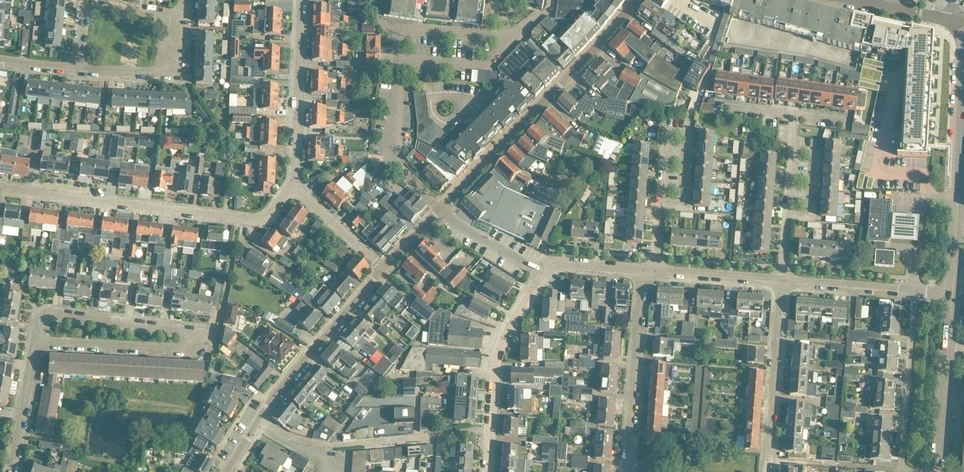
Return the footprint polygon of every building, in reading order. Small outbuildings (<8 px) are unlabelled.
[(6,0),(0,0),(0,9),(11,10),(11,5),(5,4),(6,0)] [(49,8),(49,11),(64,12),(65,0),(50,0),(49,8)] [(214,0),(199,0),(199,10),(213,11),(214,0)] [(429,0),(394,0),(393,5),(386,4),(384,16),(425,22),(425,20),(426,20),(429,0)] [(451,21),(454,0),(429,0),(426,20),(451,23),(451,21)] [(486,0),(454,0),(451,21),(482,26),(486,0)] [(526,3),(538,5),(542,11),(543,11),(544,6),(544,0),(504,0),(526,3)] [(620,8),(627,0),(591,0),(591,1),(584,0),(571,0),(570,7),(568,14),(567,21),(573,21),(582,16),(585,14),(590,20),(602,31),(602,30),(620,8)] [(648,1),(662,10),(669,0),(649,0),(648,1)] [(724,6),(723,9),(732,12),(736,0),(704,0),(724,6)] [(783,0),(736,0),(732,12),(731,15),(730,17),(734,18),(734,17),(739,18),(739,19),(774,29),(783,0)] [(827,9),(794,0),(783,0),(774,29),(818,42),(827,9)] [(648,1),(637,16),(638,17),(689,54),(686,59),(695,66),(696,64),(701,57),(709,42),(700,36),(692,30),(682,23),(662,10),(648,1)] [(368,16),(368,3),(349,2),(348,10),(361,10),(360,16),(368,16)] [(250,4),(244,4),(234,3),(234,12),(250,13),(250,4)] [(568,14),(570,7),(558,5),(557,12),(568,14)] [(331,7),(315,6),(314,17),(335,17),(342,17),(342,12),(331,11),(331,7)] [(11,10),(0,9),(0,28),(3,29),(4,16),(10,16),(11,10)] [(867,34),(851,31),(855,16),(854,16),(854,17),(827,9),(818,42),(859,53),(862,54),(863,49),(867,34)] [(213,24),(213,11),(199,10),(198,23),(213,24)] [(280,24),(281,11),(265,10),(264,23),(280,24)] [(62,24),(64,12),(49,11),(48,23),(62,24)] [(567,21),(568,14),(557,12),(556,19),(567,21)] [(589,44),(602,31),(590,20),(585,14),(582,16),(573,21),(567,21),(566,23),(571,27),(589,44)] [(552,22),(552,20),(548,16),(541,24),(551,35),(560,26),(556,22),(552,22)] [(855,16),(851,31),(867,34),(863,49),(887,54),(902,55),(903,55),(909,55),(903,155),(898,155),(898,156),(927,158),(928,156),(926,156),(926,150),(928,150),(928,148),(928,144),(928,143),(927,143),(927,136),(929,137),(929,135),(929,130),(929,129),(928,129),(928,123),(929,123),(929,122),(930,117),(930,115),(929,115),(929,109),(930,109),(930,108),(931,103),(931,101),(929,101),(930,95),(931,95),(931,94),(931,89),(931,87),(930,87),(930,81),(932,81),(932,80),(932,75),(932,73),(931,73),(931,67),(933,67),(933,66),(933,61),(933,59),(932,59),(932,53),(933,53),(934,52),(934,47),(934,38),(935,34),(935,33),(932,33),(928,32),(926,31),(922,31),(919,30),(916,29),(855,16)] [(348,17),(342,17),(335,17),(314,17),(314,28),(317,28),(317,33),(330,34),(330,23),(348,24),(348,17)] [(648,33),(634,22),(633,23),(632,23),(629,26),(629,28),(627,31),(648,49),(652,43),(650,41),(650,40),(645,36),(648,33)] [(61,37),(62,24),(48,23),(46,35),(61,37)] [(280,24),(264,23),(255,23),(255,28),(253,28),(253,35),(280,36),(280,31),(282,31),(283,30),(283,26),(282,25),(280,25),(280,24)] [(575,58),(559,42),(558,41),(554,37),(551,35),(541,24),(532,33),(532,39),(542,49),(547,54),(563,69),(564,70),(575,58)] [(362,25),(362,34),(375,34),(376,25),(362,25)] [(589,44),(571,27),(558,41),(559,42),(575,58),(589,44)] [(27,55),(29,31),(23,30),(21,54),(27,55)] [(657,57),(649,51),(632,38),(624,32),(610,48),(624,61),(625,60),(630,64),(632,64),(638,57),(649,67),(644,75),(678,95),(684,86),(689,78),(657,57)] [(338,41),(330,40),(330,34),(317,33),(316,40),(314,40),(313,50),(334,51),(347,51),(351,51),(351,47),(348,46),(340,45),(340,44),(338,41)] [(60,49),(61,37),(46,35),(45,48),(60,49)] [(213,36),(198,35),(197,47),(212,48),(213,36)] [(372,43),(372,52),(380,52),(381,36),(368,35),(368,42),(372,43)] [(238,60),(239,41),(231,40),(231,59),(238,60)] [(546,60),(528,43),(522,43),(500,66),(498,69),(500,72),(500,74),(500,80),(501,81),(501,85),(505,85),(526,87),(536,97),(536,98),(536,99),(555,79),(560,74),(555,70),(546,60)] [(654,44),(649,51),(657,57),(662,50),(654,44)] [(212,60),(212,48),(197,47),(197,59),(212,60)] [(279,61),(279,48),(255,47),(254,59),(254,60),(279,61)] [(347,57),(347,51),(334,51),(313,50),(313,61),(335,62),(335,56),(340,56),(340,57),(347,57)] [(372,52),(368,52),(367,69),(380,69),(380,52),(372,52)] [(621,78),(612,70),(609,67),(610,67),(608,65),(607,65),(600,58),(590,70),(601,81),(604,78),(609,83),(616,88),(620,81),(620,80),(621,78)] [(211,72),(212,60),(197,59),(196,72),(211,72)] [(278,74),(279,61),(254,60),(254,59),(246,59),(245,67),(250,67),(250,66),(253,66),(253,77),(265,78),(265,73),(278,74)] [(689,78),(684,86),(697,93),(709,72),(696,64),(695,66),(689,78)] [(678,95),(644,75),(644,76),(627,66),(621,78),(620,80),(620,81),(625,84),(621,92),(616,99),(615,101),(627,102),(675,109),(678,95)] [(621,92),(616,88),(609,83),(604,78),(601,81),(590,70),(581,79),(593,90),(596,92),(598,90),(610,100),(611,97),(616,99),(621,92)] [(727,95),(730,74),(713,71),(711,78),(706,92),(727,95)] [(210,85),(211,72),(196,72),(196,84),(210,85)] [(328,74),(312,73),(312,84),(346,85),(347,79),(339,79),(339,80),(328,80),(328,74)] [(738,97),(741,75),(730,74),(727,95),(738,97)] [(750,99),(753,77),(741,75),(738,97),(750,99)] [(253,78),(231,77),(231,84),(253,85),(253,78)] [(761,100),(764,78),(753,77),(750,99),(761,100)] [(18,92),(20,80),(14,78),(11,91),(18,92)] [(773,102),(776,80),(764,78),(761,100),(773,102)] [(788,102),(791,80),(779,79),(776,100),(788,102)] [(799,104),(802,82),(791,80),(788,102),(799,104)] [(810,105),(813,83),(802,82),(799,104),(810,105)] [(38,99),(40,84),(27,83),(26,97),(38,99)] [(822,107),(825,85),(813,83),(810,105),(822,107)] [(50,100),(52,86),(40,84),(38,99),(50,100)] [(346,90),(346,85),(312,84),(311,95),(328,95),(328,90),(339,91),(339,90),(346,90)] [(277,99),(278,86),(262,85),(262,91),(254,90),(254,98),(277,99)] [(534,96),(536,98),(536,97),(526,87),(505,85),(505,91),(500,96),(517,113),(520,116),(530,106),(527,103),(534,96)] [(833,108),(836,87),(825,85),(822,107),(833,108)] [(62,102),(64,87),(52,86),(50,100),(62,102)] [(74,103),(76,89),(64,87),(62,102),(74,103)] [(844,110),(847,88),(836,87),(833,108),(844,110)] [(858,94),(859,90),(847,88),(844,110),(856,112),(857,107),(865,108),(867,95),(858,94)] [(86,105),(88,90),(76,89),(74,103),(86,105)] [(99,106),(101,92),(88,90),(86,105),(99,106)] [(16,104),(18,92),(11,91),(9,103),(16,104)] [(124,109),(125,94),(112,93),(112,95),(107,95),(107,108),(112,108),(124,109)] [(626,115),(627,102),(615,101),(616,99),(611,97),(610,100),(601,101),(601,98),(591,99),(587,95),(578,104),(567,93),(557,104),(568,114),(579,120),(584,112),(591,116),(595,110),(605,115),(607,111),(626,115)] [(137,109),(137,94),(125,94),(124,109),(137,109)] [(149,110),(150,95),(137,94),(137,109),(149,110)] [(497,134),(497,133),(480,117),(469,129),(461,122),(448,136),(430,118),(428,104),(426,94),(414,95),(418,124),(417,140),(435,148),(437,144),(454,157),(466,166),(472,159),(475,161),(485,150),(483,148),(497,134)] [(161,110),(162,95),(150,95),(149,110),(161,110)] [(174,111),(174,96),(162,95),(161,110),(174,111)] [(186,102),(186,97),(174,96),(174,111),(185,111),(185,114),(191,114),(191,102),(186,102)] [(512,118),(517,113),(500,96),(486,111),(503,127),(505,130),(515,120),(512,118)] [(277,99),(254,98),(253,109),(229,108),(229,115),(256,116),(256,110),(277,111),(277,105),(279,105),(279,104),(279,100),(277,99)] [(214,123),(198,100),(192,104),(208,127),(214,123)] [(338,112),(327,112),(327,108),(337,108),(338,101),(327,101),(327,107),(311,107),(311,118),(345,119),(354,119),(354,114),(338,113),(338,112)] [(14,117),(16,104),(9,103),(7,116),(14,117)] [(713,114),(714,106),(701,104),(700,112),(713,114)] [(576,133),(572,129),(552,110),(542,120),(543,120),(537,127),(548,138),(565,145),(576,133)] [(503,127),(486,111),(480,117),(497,133),(503,127)] [(251,124),(251,116),(233,115),(233,124),(251,124)] [(12,117),(11,125),(3,125),(3,131),(15,132),(16,127),(17,117),(12,117)] [(344,124),(345,119),(311,118),(310,128),(326,129),(326,124),(337,125),(337,124),(344,124)] [(276,136),(276,123),(261,122),(261,128),(251,127),(250,129),(243,129),(243,134),(276,136)] [(868,127),(853,125),(852,133),(867,135),(868,127)] [(565,145),(548,138),(537,127),(536,127),(526,137),(538,148),(547,152),(548,149),(554,151),(554,152),(560,154),(565,145)] [(49,141),(50,133),(40,133),(39,140),(38,140),(37,150),(44,151),(44,145),(45,141),(49,141)] [(715,134),(710,134),(700,133),(699,145),(714,146),(715,134)] [(76,152),(79,135),(72,134),(70,151),(76,152)] [(275,148),(276,136),(243,134),(243,140),(250,140),(250,142),(260,142),(260,148),(275,148)] [(867,144),(868,138),(842,135),(842,141),(860,143),(866,144),(867,144)] [(116,160),(119,136),(112,136),(112,139),(111,139),(109,159),(116,160)] [(123,161),(125,146),(126,136),(119,136),(116,160),(123,161)] [(538,148),(526,137),(518,145),(528,156),(548,164),(550,159),(545,157),(547,152),(538,148)] [(140,138),(139,148),(149,149),(150,139),(140,138)] [(337,145),(326,145),(326,141),(310,140),(309,151),(344,152),(344,147),(337,146),(337,145)] [(606,140),(598,157),(606,163),(619,145),(606,140)] [(428,159),(434,149),(420,143),(417,151),(428,159)] [(827,143),(826,155),(841,156),(842,144),(827,143)] [(745,144),(745,155),(755,156),(756,145),(745,144)] [(649,158),(650,146),(635,145),(634,157),(649,158)] [(713,159),(714,146),(699,145),(698,158),(713,159)] [(537,162),(529,159),(523,154),(516,147),(508,156),(520,168),(529,172),(542,176),(546,166),(537,162)] [(409,161),(416,152),(412,149),(405,158),(409,161)] [(620,153),(616,150),(610,158),(615,161),(620,153)] [(370,153),(360,153),(349,152),(344,152),(309,151),(309,162),(325,163),(325,158),(336,159),(336,157),(343,158),(349,158),(350,165),(369,157),(370,153)] [(426,161),(417,153),(414,157),(423,165),(426,161)] [(777,156),(767,155),(761,155),(760,167),(776,168),(777,156)] [(840,169),(841,156),(826,155),(825,168),(840,169)] [(54,173),(56,159),(41,157),(39,171),(40,171),(41,171),(47,172),(54,173)] [(97,157),(96,163),(94,178),(101,179),(108,180),(110,164),(103,163),(103,162),(102,160),(100,158),(99,157),(97,157)] [(345,188),(356,175),(367,165),(367,164),(368,165),(369,157),(350,165),(353,171),(345,179),(344,178),(337,186),(334,183),(323,195),(331,203),(345,188)] [(457,175),(465,167),(454,159),(452,161),(446,157),(440,162),(457,175)] [(598,174),(606,163),(598,157),(589,170),(598,174)] [(648,171),(649,158),(634,157),(633,169),(648,171)] [(521,173),(506,158),(490,174),(502,187),(507,190),(509,188),(513,190),(515,186),(517,186),(519,183),(528,188),(531,181),(520,174),(521,173)] [(712,171),(713,159),(698,158),(697,170),(712,171)] [(15,161),(1,159),(0,166),(0,174),(6,175),(13,176),(15,161)] [(70,161),(56,159),(54,173),(55,173),(61,173),(61,174),(68,175),(70,161)] [(180,168),(179,176),(177,193),(191,195),(193,175),(202,177),(204,160),(196,159),(194,170),(180,168)] [(249,164),(248,166),(249,166),(249,172),(259,172),(275,173),(275,160),(265,160),(259,160),(259,165),(249,164)] [(28,178),(30,162),(15,161),(13,176),(14,176),(20,176),(20,177),(28,178)] [(94,178),(96,163),(81,161),(79,176),(80,176),(86,177),(94,178)] [(170,169),(156,167),(156,170),(155,170),(155,174),(153,190),(165,191),(166,185),(171,186),(172,173),(178,173),(179,162),(171,162),(170,169)] [(223,178),(225,165),(216,164),(215,177),(223,178)] [(377,171),(368,165),(367,164),(367,165),(365,177),(365,178),(371,181),(372,179),(377,171)] [(364,187),(365,178),(365,177),(367,165),(356,175),(345,188),(331,203),(339,210),(350,198),(346,195),(354,187),(353,186),(358,181),(364,187)] [(120,166),(118,186),(119,186),(119,188),(125,189),(126,187),(133,187),(134,174),(135,168),(120,166)] [(450,183),(432,166),(422,176),(440,193),(450,183)] [(775,181),(776,168),(760,167),(759,180),(775,181)] [(839,181),(840,169),(825,168),(824,180),(839,181)] [(647,183),(648,171),(633,169),(632,182),(647,183)] [(590,185),(598,174),(589,170),(582,179),(590,185)] [(711,183),(712,171),(697,170),(696,182),(711,183)] [(248,177),(248,185),(257,185),(257,194),(269,194),(269,189),(270,189),(271,188),(272,187),(272,186),(274,186),(275,173),(259,172),(249,172),(248,177)] [(215,181),(210,180),(211,174),(203,173),(201,196),(212,197),(215,181)] [(147,189),(149,176),(134,174),(133,187),(140,188),(147,189)] [(562,214),(507,190),(502,187),(490,174),(462,205),(479,221),(527,242),(526,244),(538,250),(542,241),(549,244),(562,214)] [(774,193),(775,181),(759,180),(758,192),(774,193)] [(838,193),(839,181),(824,180),(824,192),(838,193)] [(646,195),(647,183),(632,182),(631,194),(646,195)] [(710,196),(711,183),(696,182),(696,194),(710,196)] [(592,192),(597,185),(594,183),(588,189),(592,192)] [(584,203),(592,193),(587,190),(580,200),(584,203)] [(410,191),(406,196),(406,197),(404,199),(405,200),(420,214),(428,206),(417,196),(410,191)] [(773,205),(774,193),(758,192),(757,204),(773,205)] [(837,205),(838,193),(824,192),(823,204),(837,205)] [(645,207),(646,195),(631,194),(630,206),(645,207)] [(709,208),(710,198),(710,196),(696,194),(695,207),(709,208)] [(394,204),(384,195),(378,202),(389,212),(394,204)] [(420,214),(405,200),(404,199),(402,198),(394,205),(397,208),(412,223),(420,214)] [(892,203),(892,202),(870,201),(867,241),(877,242),(876,265),(897,267),(897,266),(894,266),(895,254),(885,253),(885,243),(889,244),(889,243),(888,243),(890,217),(891,203),(892,203)] [(370,211),(361,203),(355,209),(360,213),(361,211),(366,216),(370,211)] [(772,217),(773,205),(757,204),(757,216),(772,217)] [(836,218),(837,205),(823,204),(822,217),(836,218)] [(355,209),(351,206),(346,210),(350,214),(355,209)] [(644,220),(645,207),(630,206),(629,218),(644,220)] [(21,209),(5,207),(3,220),(0,220),(0,236),(2,236),(3,226),(10,227),(11,221),(19,222),(21,209)] [(299,226),(307,215),(296,207),(296,208),(293,213),(292,212),(288,218),(299,226)] [(43,225),(44,212),(30,210),(29,223),(28,226),(23,226),(22,238),(21,243),(30,244),(30,239),(31,231),(42,232),(43,225)] [(43,225),(42,232),(50,233),(49,241),(52,241),(51,254),(58,255),(58,249),(59,242),(61,231),(56,230),(57,227),(58,214),(44,212),(43,225)] [(358,214),(350,223),(356,228),(364,219),(358,214)] [(391,214),(387,218),(384,216),(380,220),(383,223),(398,237),(407,229),(391,214)] [(61,231),(59,242),(68,243),(70,243),(70,240),(78,240),(79,234),(80,217),(68,215),(67,226),(66,231),(61,231)] [(771,230),(772,217),(757,216),(756,229),(771,230)] [(91,237),(92,230),(93,218),(80,217),(79,234),(85,235),(85,236),(86,236),(84,247),(94,249),(95,247),(96,237),(91,237)] [(921,220),(890,217),(888,243),(889,243),(919,245),(921,220)] [(299,226),(288,218),(287,219),(288,219),(284,224),(279,230),(290,239),(299,226)] [(643,232),(644,220),(629,218),(628,231),(643,232)] [(114,232),(116,221),(103,220),(101,231),(114,232)] [(124,251),(128,223),(116,221),(114,232),(113,238),(120,238),(119,240),(121,241),(119,250),(124,251)] [(321,225),(317,221),(312,228),(317,231),(321,225)] [(398,237),(383,223),(375,231),(391,245),(398,237)] [(585,240),(586,224),(574,223),(572,239),(585,240)] [(147,246),(149,237),(150,226),(138,224),(136,235),(135,242),(141,243),(141,245),(147,246)] [(599,225),(586,224),(585,240),(597,241),(599,225)] [(161,238),(163,227),(150,226),(149,237),(155,238),(154,254),(164,255),(164,250),(165,246),(160,245),(161,238)] [(391,245),(375,231),(370,226),(363,234),(383,253),(391,245)] [(182,248),(185,229),(179,228),(178,229),(173,228),(170,246),(182,248)] [(192,229),(185,229),(183,246),(190,246),(189,249),(195,250),(198,232),(192,231),(192,229)] [(222,243),(223,231),(208,229),(206,248),(212,249),(213,242),(222,243)] [(770,242),(771,230),(756,229),(755,241),(770,242)] [(282,250),(288,241),(282,236),(280,239),(270,231),(269,232),(270,232),(266,237),(261,243),(272,251),(276,246),(282,250)] [(642,244),(643,232),(628,231),(627,243),(642,244)] [(684,247),(685,233),(673,232),(672,246),(684,247)] [(696,248),(698,234),(685,233),(684,247),(696,248)] [(709,249),(710,235),(698,234),(696,248),(709,249)] [(722,236),(710,235),(709,249),(721,250),(722,236)] [(106,239),(96,237),(95,247),(105,248),(106,239)] [(436,258),(440,254),(434,249),(435,248),(433,246),(432,247),(426,241),(415,253),(438,275),(446,267),(436,258)] [(769,254),(770,242),(755,241),(754,253),(769,254)] [(812,258),(813,243),(801,242),(799,257),(812,258)] [(349,251),(345,247),(339,243),(332,251),(341,259),(349,251)] [(824,259),(825,244),(813,243),(812,258),(824,259)] [(836,260),(838,245),(825,244),(824,259),(836,260)] [(850,246),(838,245),(836,260),(849,261),(850,246)] [(302,251),(298,247),(293,253),(298,257),(302,251)] [(226,262),(228,249),(221,248),(219,261),(226,262)] [(252,250),(247,257),(245,260),(242,258),(243,254),(242,254),(243,251),(243,250),(237,249),(234,261),(240,262),(240,264),(262,278),(267,270),(262,267),(266,260),(252,250)] [(171,251),(164,250),(164,255),(162,268),(169,268),(171,251)] [(198,272),(200,253),(194,253),(191,271),(198,272)] [(62,274),(64,255),(58,255),(56,273),(62,274)] [(66,280),(67,280),(70,256),(66,255),(64,255),(62,274),(61,280),(66,281),(66,280)] [(289,269),(292,265),(293,263),(283,256),(279,262),(289,269)] [(368,268),(356,258),(346,269),(358,280),(368,268)] [(426,275),(425,272),(410,258),(402,268),(414,279),(412,281),(417,286),(426,275)] [(339,267),(327,259),(323,266),(335,274),(339,267)] [(21,276),(9,260),(4,263),(16,279),(21,276)] [(4,263),(0,266),(0,267),(11,283),(16,279),(4,263)] [(134,283),(136,264),(130,263),(127,283),(134,283)] [(139,284),(142,265),(136,264),(134,283),(139,284)] [(57,275),(50,274),(51,267),(45,266),(44,273),(42,288),(46,289),(55,290),(57,275)] [(455,288),(468,274),(460,267),(446,282),(455,288)] [(493,276),(488,286),(505,296),(508,291),(509,292),(509,291),(508,290),(511,286),(511,287),(515,281),(492,267),(490,271),(491,275),(493,276)] [(170,288),(172,269),(166,268),(163,287),(170,288)] [(175,289),(178,269),(172,269),(170,288),(175,289)] [(42,289),(42,288),(44,273),(30,272),(28,287),(37,288),(37,287),(41,288),(41,289),(42,289)] [(281,289),(282,287),(286,281),(273,273),(268,281),(281,289)] [(343,275),(335,284),(330,290),(341,299),(354,285),(343,275)] [(67,280),(66,280),(66,281),(64,296),(72,297),(72,296),(77,297),(76,297),(77,297),(79,281),(78,281),(79,277),(73,276),(73,281),(67,280)] [(79,277),(78,281),(79,281),(77,297),(82,297),(82,298),(90,299),(92,278),(79,277)] [(217,280),(215,293),(221,294),(223,281),(217,280)] [(328,316),(340,301),(321,284),(317,289),(320,292),(313,300),(306,294),(304,295),(297,289),(286,281),(282,287),(292,294),(291,296),(300,302),(302,301),(305,303),(304,303),(315,312),(319,308),(328,316)] [(584,293),(585,284),(580,284),(579,282),(574,282),(573,283),(572,283),(571,300),(588,302),(589,294),(584,293)] [(505,296),(488,286),(486,284),(480,294),(478,293),(474,294),(472,298),(474,299),(491,309),(495,311),(498,305),(497,304),(500,300),(501,301),(501,300),(500,300),(503,295),(505,296)] [(113,302),(115,287),(102,285),(99,300),(108,302),(108,301),(112,301),(112,302),(113,302)] [(424,294),(419,300),(427,306),(440,291),(433,285),(424,294)] [(606,301),(607,286),(594,285),(594,294),(589,294),(588,302),(593,302),(592,309),(598,309),(599,300),(606,301)] [(396,294),(385,286),(377,295),(393,309),(401,316),(410,305),(396,294)] [(6,294),(5,300),(0,300),(0,306),(4,307),(19,309),(18,309),(19,304),(19,305),(21,296),(14,295),(15,289),(4,287),(3,294),(6,294)] [(128,288),(115,287),(113,302),(117,302),(117,303),(126,304),(128,288)] [(164,290),(156,289),(156,288),(151,287),(150,291),(148,306),(153,307),(154,308),(154,310),(160,311),(161,308),(161,309),(163,293),(164,290)] [(410,293),(418,299),(419,300),(424,294),(415,287),(410,293)] [(628,307),(630,288),(617,287),(615,311),(621,311),(622,306),(628,307)] [(670,306),(671,290),(659,289),(659,292),(652,292),(652,302),(658,303),(658,305),(663,306),(662,317),(669,318),(670,306)] [(148,306),(150,291),(137,290),(135,305),(143,306),(144,306),(148,306)] [(202,314),(210,315),(212,300),(205,299),(206,291),(200,290),(199,298),(197,313),(202,313),(202,314)] [(684,291),(671,290),(670,306),(681,307),(681,312),(688,312),(689,300),(683,299),(684,291)] [(541,319),(540,332),(550,333),(550,321),(557,321),(557,313),(565,314),(566,303),(557,302),(557,292),(549,291),(548,302),(547,302),(547,306),(544,306),(543,320),(541,319)] [(710,309),(711,294),(699,293),(698,309),(710,309)] [(184,312),(186,296),(173,294),(171,310),(172,309),(176,310),(176,311),(184,312)] [(724,295),(711,294),(710,309),(722,310),(722,315),(729,316),(731,302),(723,302),(724,295)] [(385,319),(393,309),(377,295),(369,304),(385,319)] [(197,313),(199,298),(186,296),(184,312),(192,313),(192,312),(197,313)] [(749,319),(751,297),(739,296),(738,303),(731,302),(729,316),(729,317),(749,319)] [(764,298),(751,297),(749,319),(749,322),(753,323),(753,319),(762,320),(764,298)] [(435,313),(427,306),(419,300),(418,299),(410,308),(427,322),(435,313)] [(488,314),(491,309),(474,299),(468,309),(462,306),(459,307),(454,315),(479,323),(482,318),(485,319),(488,315),(489,315),(488,314)] [(810,318),(811,301),(798,300),(796,321),(788,321),(788,332),(795,333),(796,323),(808,324),(809,318),(810,318)] [(821,319),(823,302),(811,301),(810,318),(821,319)] [(833,320),(834,303),(823,302),(821,319),(833,320)] [(295,309),(297,311),(304,317),(299,323),(312,333),(322,321),(314,314),(301,303),(295,309)] [(846,321),(847,304),(834,303),(833,320),(833,327),(838,328),(838,320),(846,321)] [(385,319),(369,304),(361,313),(368,320),(373,322),(375,319),(381,324),(385,319)] [(234,326),(238,306),(228,305),(224,324),(234,326)] [(19,310),(19,309),(4,307),(2,320),(16,322),(17,321),(18,321),(19,317),(17,316),(18,314),(17,314),(18,309),(19,310)] [(581,321),(582,313),(572,313),(572,309),(566,308),(565,320),(581,321)] [(901,309),(883,308),(882,321),(900,322),(901,317),(902,317),(902,310),(901,310),(901,309)] [(609,325),(610,309),(603,309),(602,325),(609,325)] [(480,350),(482,331),(469,330),(470,323),(450,321),(451,314),(439,310),(430,321),(428,345),(480,350)] [(262,318),(268,321),(272,315),(266,311),(262,318)] [(295,328),(280,318),(276,326),(291,335),(295,328)] [(370,328),(364,324),(357,318),(348,328),(360,339),(362,337),(365,333),(370,338),(375,332),(370,328)] [(899,336),(900,322),(882,321),(877,321),(877,328),(882,328),(881,335),(899,336)] [(570,322),(569,333),(579,334),(580,323),(570,322)] [(223,326),(220,343),(227,349),(237,336),(223,326)] [(389,332),(382,326),(378,330),(381,334),(385,336),(389,332)] [(620,348),(621,335),(617,335),(618,328),(596,327),(596,333),(600,334),(599,345),(605,346),(605,347),(620,348)] [(392,365),(389,361),(368,344),(369,343),(362,337),(360,339),(348,328),(340,337),(347,344),(352,348),(357,353),(361,349),(371,358),(369,360),(376,365),(372,370),(382,377),(392,365)] [(3,330),(0,329),(0,343),(16,345),(17,341),(19,333),(3,330)] [(268,329),(261,337),(266,341),(260,348),(269,355),(270,354),(280,362),(293,346),(281,336),(280,338),(268,329)] [(669,335),(668,342),(655,341),(654,357),(674,358),(675,342),(706,345),(706,338),(669,335)] [(522,337),(522,349),(538,349),(538,350),(544,351),(544,338),(538,338),(522,337)] [(737,350),(738,342),(724,341),(716,340),(715,348),(723,349),(737,350)] [(14,358),(14,357),(16,358),(17,352),(15,352),(16,350),(15,350),(16,345),(0,343),(0,356),(14,358)] [(356,364),(333,344),(321,359),(332,369),(334,367),(345,377),(346,377),(350,380),(357,371),(354,368),(356,364)] [(843,357),(844,345),(831,344),(831,350),(839,350),(838,362),(843,362),(843,357)] [(395,345),(391,350),(389,353),(393,356),(389,361),(392,365),(398,356),(403,351),(395,345)] [(880,351),(879,358),(897,360),(898,346),(875,345),(875,350),(880,351)] [(794,346),(793,358),(809,359),(809,360),(815,361),(816,348),(794,346)] [(223,347),(220,351),(225,355),(228,351),(223,347)] [(619,360),(620,348),(605,347),(604,359),(619,360)] [(480,354),(426,349),(412,348),(401,371),(417,372),(416,379),(422,379),(434,378),(434,374),(432,373),(432,365),(479,369),(480,354)] [(537,363),(538,350),(538,349),(522,349),(522,362),(537,363)] [(764,365),(765,351),(749,350),(748,368),(758,369),(758,365),(764,365)] [(246,363),(258,373),(267,379),(272,372),(252,356),(246,363)] [(64,376),(65,360),(57,359),(57,357),(49,357),(49,375),(50,375),(48,390),(59,392),(60,386),(54,385),(56,376),(64,376)] [(808,372),(809,360),(809,359),(793,358),(792,370),(808,372)] [(896,374),(897,360),(879,358),(879,359),(874,358),(873,365),(879,365),(878,372),(896,374)] [(79,377),(80,361),(65,360),(64,376),(79,377)] [(95,378),(96,361),(80,361),(79,377),(95,378)] [(110,378),(111,362),(96,361),(95,378),(110,378)] [(596,363),(585,362),(574,361),(574,368),(596,369),(596,363)] [(126,379),(126,363),(111,362),(110,378),(126,379)] [(141,380),(142,364),(126,363),(126,379),(141,380)] [(156,381),(157,365),(142,364),(141,380),(156,381)] [(653,364),(652,377),(665,378),(666,365),(653,364)] [(172,381),(172,365),(157,365),(156,381),(172,381)] [(187,382),(188,366),(172,365),(172,381),(187,382)] [(2,366),(0,366),(0,379),(10,381),(12,373),(11,373),(12,369),(13,368),(2,366)] [(202,383),(203,367),(188,366),(187,382),(202,383)] [(324,379),(327,375),(315,366),(308,374),(330,392),(330,391),(332,393),(339,398),(344,392),(334,385),(333,386),(324,379)] [(618,382),(619,368),(603,367),(602,380),(618,382)] [(564,369),(545,369),(530,368),(530,370),(513,370),(512,384),(534,385),(534,378),(554,379),(554,377),(563,378),(564,369)] [(267,379),(258,373),(258,374),(253,370),(249,375),(247,374),(242,380),(223,376),(221,385),(245,390),(250,384),(258,390),(267,379)] [(808,372),(792,370),(791,383),(807,384),(807,385),(813,385),(814,373),(808,372)] [(763,386),(764,373),(751,372),(750,385),(763,386)] [(330,392),(308,374),(302,382),(313,391),(316,388),(327,398),(332,393),(330,391),(330,392)] [(450,377),(449,389),(451,389),(477,391),(478,380),(471,379),(470,379),(463,379),(463,376),(450,377)] [(664,391),(665,378),(652,377),(651,390),(664,391)] [(10,381),(0,379),(0,392),(8,393),(8,389),(9,389),(10,381)] [(421,386),(422,379),(416,379),(402,380),(403,390),(403,397),(414,396),(415,389),(415,386),(421,386)] [(617,394),(618,382),(602,380),(597,379),(596,391),(601,391),(601,393),(617,394)] [(320,397),(313,392),(313,391),(302,382),(295,390),(313,405),(320,397)] [(871,396),(894,398),(895,384),(871,382),(870,395),(871,396)] [(806,397),(807,385),(807,384),(791,383),(790,396),(806,397)] [(368,391),(360,384),(354,390),(363,397),(368,391)] [(762,400),(763,386),(750,385),(749,398),(762,400)] [(194,443),(188,455),(190,455),(190,456),(192,457),(192,456),(196,449),(202,453),(205,449),(211,453),(214,448),(216,449),(224,435),(222,434),(225,429),(219,425),(218,425),(218,426),(216,425),(218,422),(216,421),(218,419),(224,423),(227,418),(229,419),(237,405),(235,404),(238,399),(231,395),(233,393),(246,395),(248,396),(248,397),(249,397),(251,392),(223,386),(221,389),(214,386),(212,391),(209,390),(202,403),(204,404),(201,409),(207,413),(205,417),(202,416),(199,421),(197,419),(189,433),(191,434),(188,439),(194,443)] [(839,404),(841,386),(836,386),(835,397),(827,396),(827,403),(839,404)] [(476,402),(477,391),(451,389),(451,390),(426,388),(426,393),(449,395),(456,395),(455,400),(476,402)] [(60,392),(59,392),(48,390),(44,389),(41,404),(57,406),(60,392)] [(529,400),(530,390),(508,389),(507,410),(515,410),(515,414),(532,414),(532,401),(529,400)] [(313,405),(295,390),(287,398),(299,408),(302,404),(314,415),(318,409),(313,405)] [(663,405),(664,391),(651,390),(650,404),(663,405)] [(8,394),(8,393),(0,392),(0,406),(6,407),(7,399),(7,398),(7,394),(8,394)] [(893,411),(894,398),(871,396),(870,409),(893,411)] [(441,407),(441,399),(427,399),(421,398),(420,406),(427,406),(441,407)] [(761,413),(762,400),(749,398),(748,412),(761,413)] [(391,407),(390,399),(366,399),(366,407),(391,407)] [(359,404),(355,400),(350,406),(355,409),(359,404)] [(476,402),(455,400),(451,400),(450,410),(452,410),(452,411),(475,412),(476,402)] [(297,410),(285,401),(278,410),(295,423),(299,424),(304,426),(306,421),(299,418),(294,414),(297,410)] [(615,414),(616,402),(601,401),(600,402),(595,402),(594,413),(600,414),(600,413),(615,414)] [(838,420),(839,404),(827,403),(826,408),(834,409),(833,419),(838,420)] [(55,421),(57,406),(41,404),(39,418),(55,421)] [(662,418),(663,405),(650,404),(649,417),(662,418)] [(790,404),(789,416),(811,418),(812,418),(813,405),(790,404)] [(364,409),(355,409),(350,406),(345,413),(349,416),(354,420),(357,416),(364,409)] [(868,408),(856,407),(842,406),(842,412),(856,413),(868,414),(868,408)] [(413,408),(394,408),(394,424),(413,424),(413,408)] [(372,409),(364,409),(357,416),(362,420),(372,409)] [(295,423),(278,410),(272,418),(284,428),(286,424),(291,428),(292,428),(297,430),(299,424),(295,423)] [(432,421),(433,411),(420,410),(420,420),(432,421)] [(474,423),(475,412),(452,411),(452,412),(454,413),(454,421),(474,423)] [(760,426),(761,413),(748,412),(747,425),(760,426)] [(592,426),(599,426),(614,427),(615,414),(600,413),(600,414),(599,420),(593,420),(593,424),(592,426)] [(347,418),(342,414),(337,420),(342,424),(347,418)] [(810,430),(811,418),(789,416),(788,428),(804,429),(804,430),(810,430)] [(327,417),(322,425),(334,433),(340,425),(327,417)] [(526,427),(527,417),(519,417),(519,421),(506,420),(505,436),(518,437),(519,427),(526,427)] [(661,431),(662,418),(649,417),(648,430),(661,431)] [(53,429),(55,421),(39,418),(36,433),(52,436),(52,435),(50,435),(51,429),(53,429)] [(892,421),(879,420),(874,420),(873,433),(891,435),(892,421)] [(334,433),(322,425),(321,426),(317,432),(330,436),(330,437),(332,437),(334,433)] [(759,439),(760,426),(747,425),(746,438),(759,439)] [(386,429),(386,437),(396,437),(396,428),(386,429)] [(803,441),(804,430),(804,429),(788,428),(787,440),(803,441)] [(660,444),(661,434),(661,431),(648,430),(647,443),(660,444)] [(328,442),(330,437),(330,436),(317,432),(315,431),(312,439),(328,442)] [(375,438),(374,431),(367,433),(368,439),(375,438)] [(890,448),(891,435),(873,433),(872,447),(890,448)] [(613,435),(598,434),(597,447),(612,448),(613,435)] [(758,452),(759,439),(746,438),(745,451),(758,452)] [(456,440),(455,449),(454,459),(471,460),(472,448),(473,448),(473,447),(467,447),(467,440),(456,440)] [(802,453),(803,441),(787,440),(786,453),(789,453),(789,458),(807,460),(807,454),(802,453)] [(65,452),(63,458),(69,459),(71,447),(40,441),(39,447),(65,452)] [(566,461),(568,445),(558,444),(557,461),(566,461)] [(289,457),(267,445),(261,455),(265,458),(261,465),(273,471),(275,471),(279,465),(283,468),(289,457)] [(432,457),(433,451),(432,446),(419,447),(420,458),(432,457)] [(504,447),(503,459),(520,461),(520,460),(526,461),(527,448),(521,448),(504,446),(504,447)] [(420,458),(419,447),(407,448),(408,459),(420,458)] [(611,461),(612,448),(597,447),(596,460),(611,461)] [(889,462),(890,448),(872,447),(871,460),(889,462)] [(408,459),(407,448),(394,449),(394,455),(395,460),(408,461),(408,459)] [(202,453),(196,449),(192,456),(192,457),(184,470),(188,471),(207,471),(212,463),(201,457),(203,453),(202,453)] [(822,455),(822,461),(835,462),(835,449),(831,449),(831,455),(822,455)] [(382,450),(369,452),(371,463),(383,461),(382,450)] [(365,462),(366,452),(353,453),(352,461),(365,462)] [(309,462),(297,454),(292,462),(305,469),(309,462)] [(67,467),(69,461),(69,459),(63,458),(61,465),(67,467)] [(471,460),(454,459),(453,471),(459,471),(470,471),(471,460)] [(526,461),(520,460),(520,461),(503,459),(503,471),(525,471),(526,461)] [(46,470),(40,468),(41,463),(34,461),(32,469),(33,470),(32,471),(45,471),(46,470)] [(67,467),(65,471),(75,471),(78,464),(69,461),(67,467)] [(587,470),(588,462),(572,461),(572,468),(587,470)]
